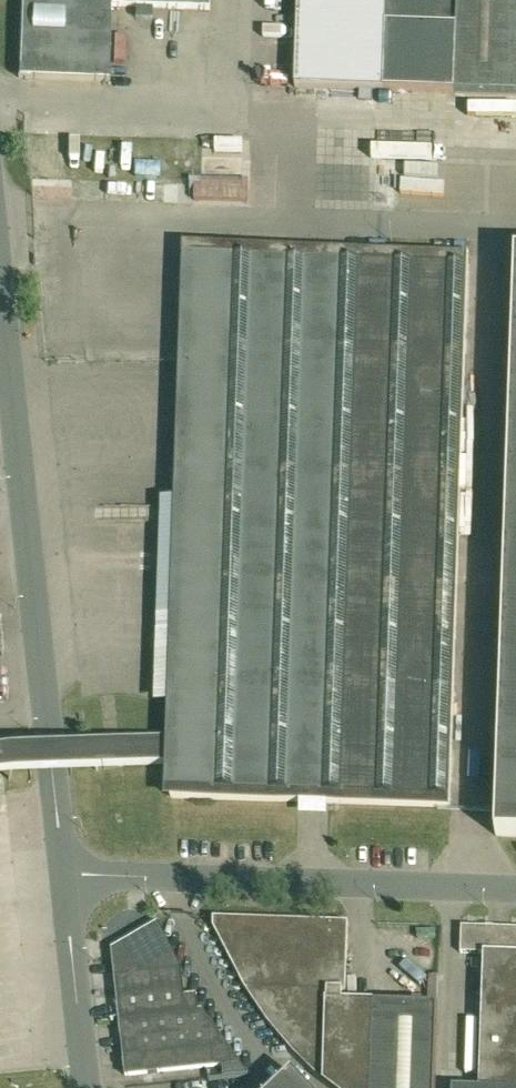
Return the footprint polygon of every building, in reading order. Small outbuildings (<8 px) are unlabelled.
[(114,6),(114,0),(23,0),(20,78),(111,81),(114,6)] [(114,6),(211,9),(212,0),(114,0),(114,6)] [(388,0),(298,0),(296,87),(385,90),(388,0)] [(459,0),(388,0),(385,90),(455,92),(459,0)] [(455,92),(515,95),(515,0),(459,0),(455,92)] [(142,183),(163,182),(162,165),(141,166),(142,183)] [(468,256),(191,246),(175,705),(172,797),(299,801),(329,802),(450,806),(468,256)] [(496,836),(515,837),(515,299),(496,836)] [(127,765),(125,744),(96,747),(96,746),(94,746),(96,770),(99,770),(98,769),(127,765)] [(213,927),(245,989),(269,1022),(295,1053),(325,1082),(333,1087),(437,1087),(440,1004),(375,1002),(343,1001),(343,991),(347,992),(348,921),(213,918),(213,927)] [(183,969),(170,945),(158,923),(112,950),(126,1075),(241,1063),(203,1010),(199,1010),(197,995),(186,996),(183,969)] [(512,927),(486,926),(462,926),(461,952),(484,953),(479,1087),(452,1086),(452,1087),(515,1087),(515,928),(512,927)] [(293,1072),(276,1087),(308,1087),(293,1072)]
